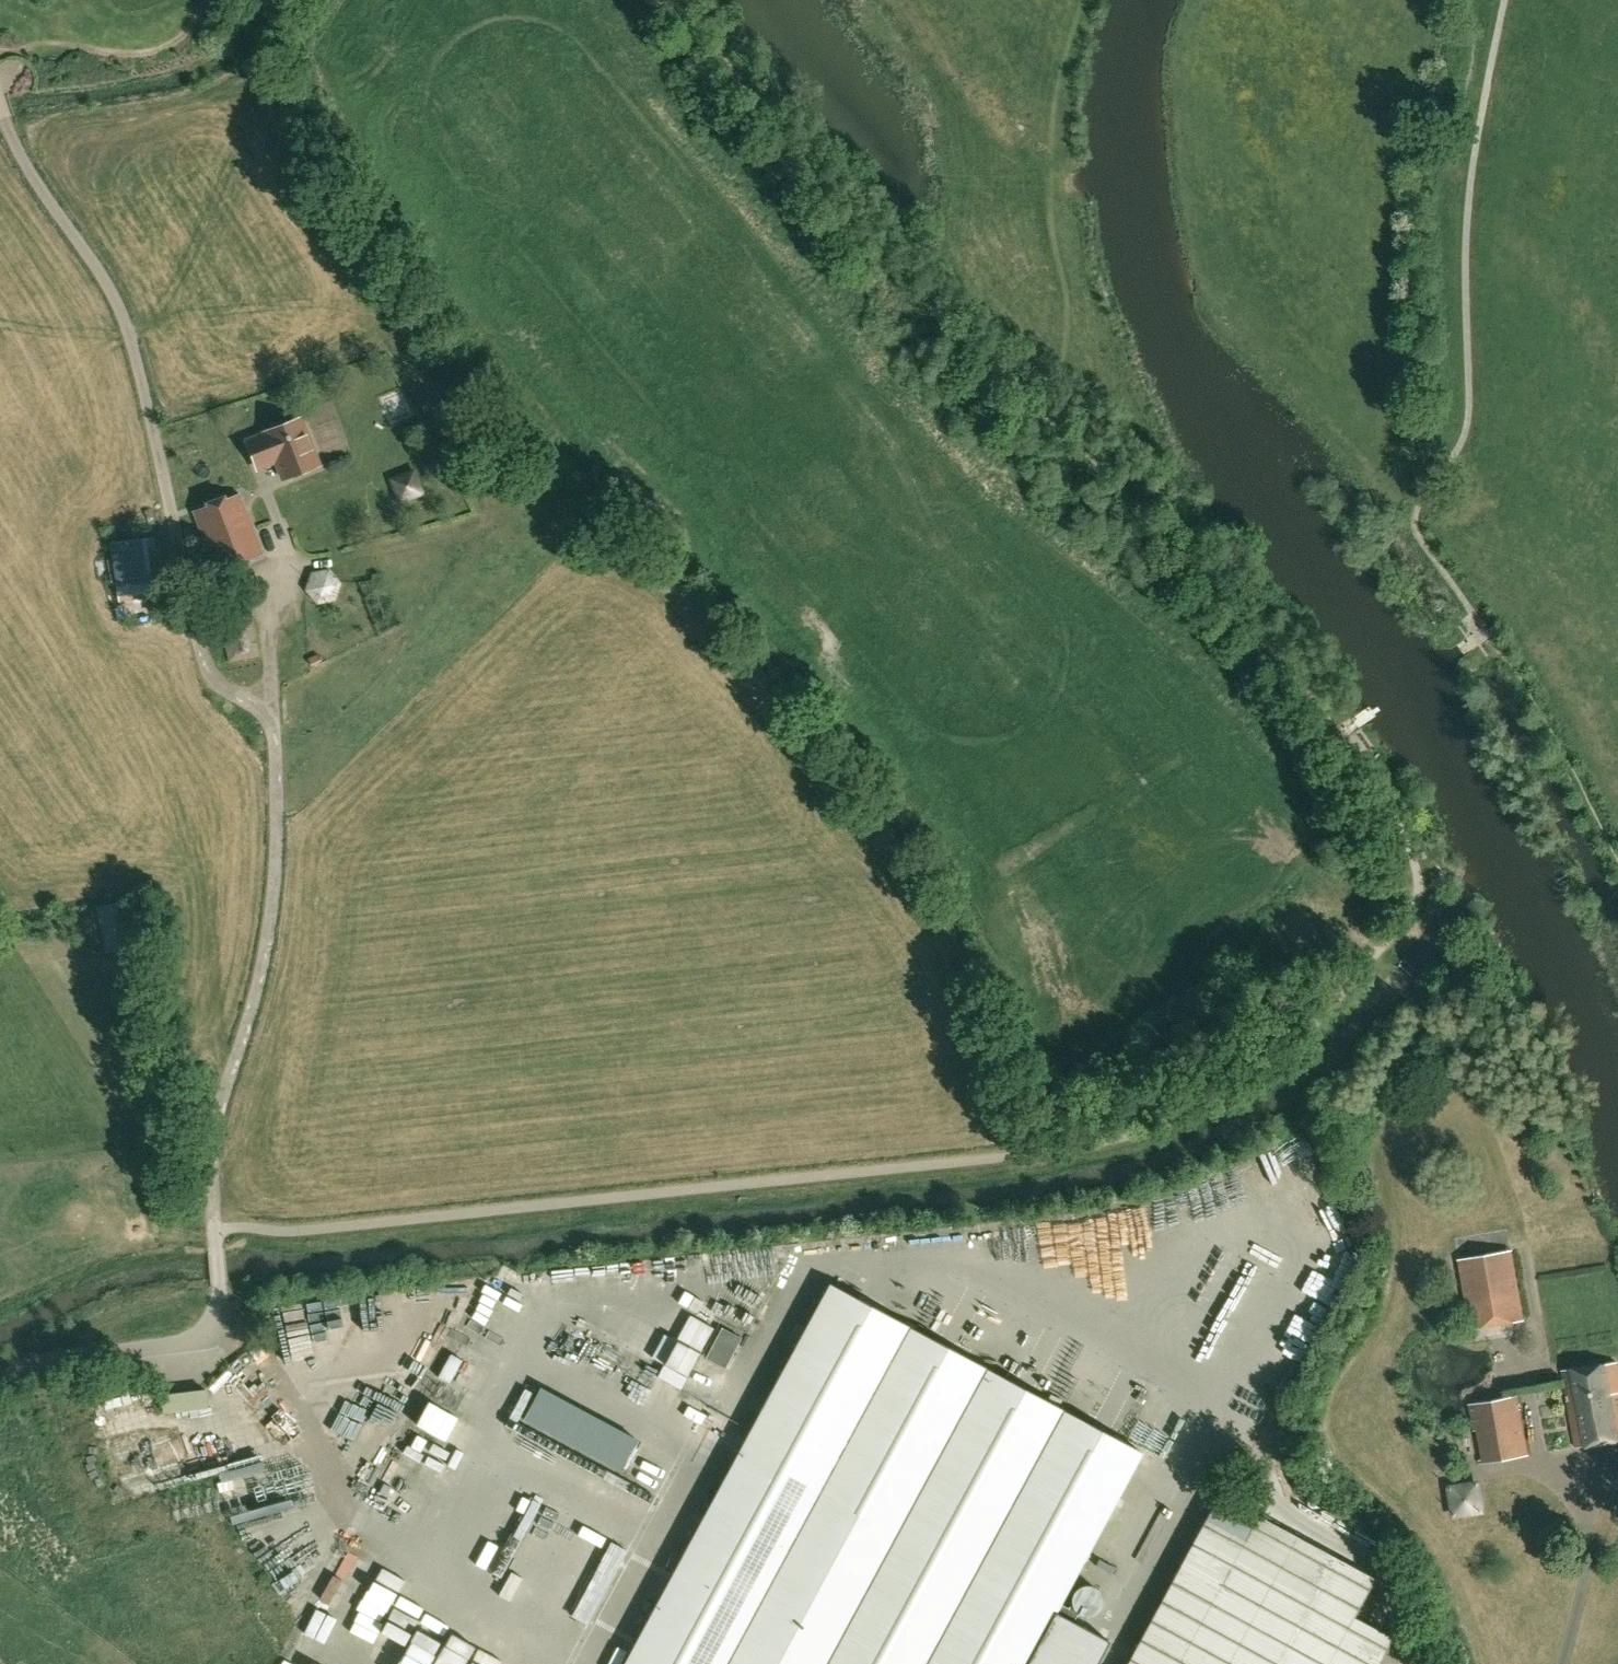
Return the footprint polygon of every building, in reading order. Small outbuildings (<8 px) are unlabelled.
[(319,464),(301,418),(265,432),(266,433),(247,440),(258,468),(276,460),(283,478),(319,464)] [(263,553),(240,494),(195,512),(218,571),(263,553)] [(324,598),(342,577),(328,564),(309,585),(324,598)] [(147,599),(145,586),(120,589),(121,602),(147,599)] [(251,602),(221,606),(229,660),(259,655),(251,602)] [(1510,1250),(1458,1259),(1470,1326),(1522,1317),(1510,1250)] [(1142,1451),(829,1282),(622,1663),(1026,1663),(1142,1451)] [(1617,1391),(1617,1377),(1614,1361),(1561,1370),(1574,1447),(1617,1440),(1617,1394),(1617,1391)] [(164,1406),(188,1405),(187,1383),(163,1384),(164,1406)] [(1526,1454),(1516,1395),(1468,1403),(1478,1462),(1526,1454)] [(1451,1475),(1452,1507),(1484,1506),(1483,1474),(1451,1475)] [(1391,1637),(1353,1616),(1373,1577),(1219,1494),(1126,1663),(1376,1663),(1391,1637)] [(1072,1606),(1071,1603),(1068,1608),(1061,1604),(1054,1617),(1070,1626),(1078,1613),(1076,1612),(1074,1610),(1073,1608),(1072,1606)] [(306,1626),(315,1644),(330,1636),(321,1619),(306,1626)]
